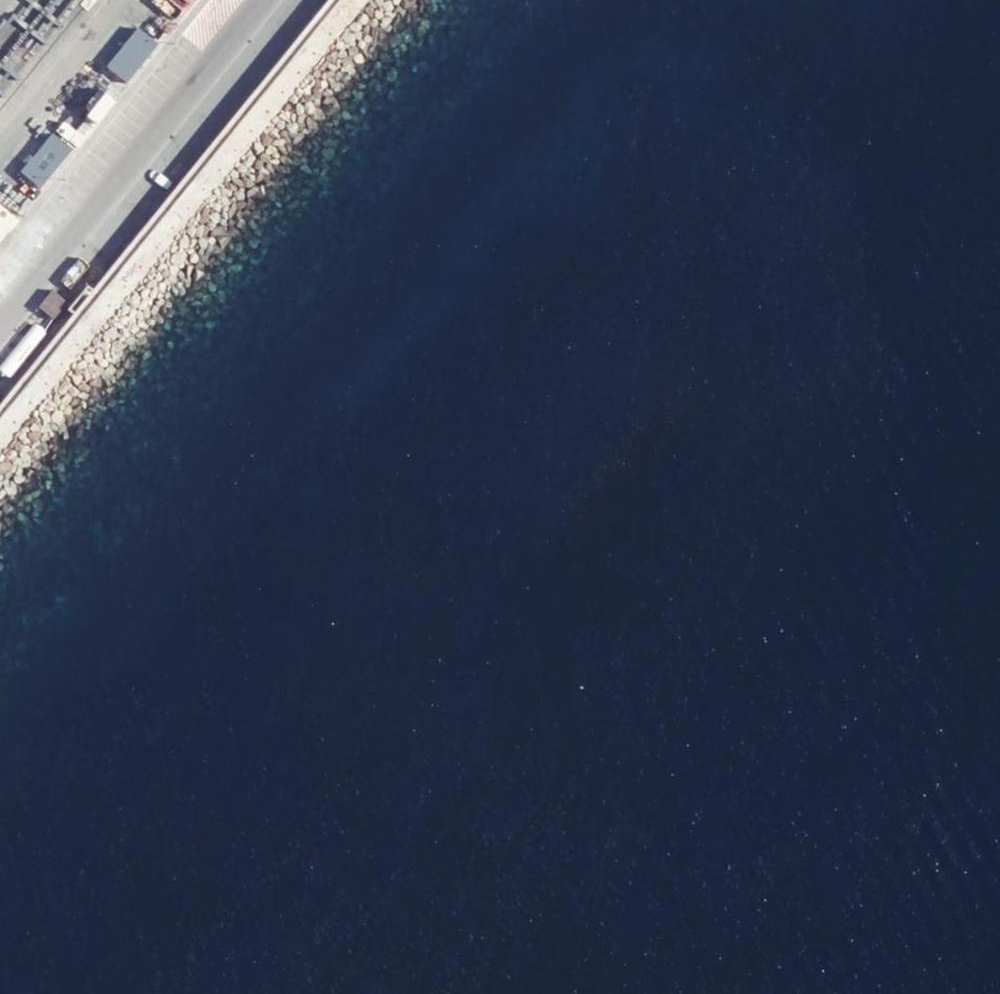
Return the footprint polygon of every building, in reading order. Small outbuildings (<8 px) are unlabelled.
[(76,0),(34,0),(16,23),(42,44),(76,0)] [(37,303),(52,316),(66,299),(50,286),(37,303)]
